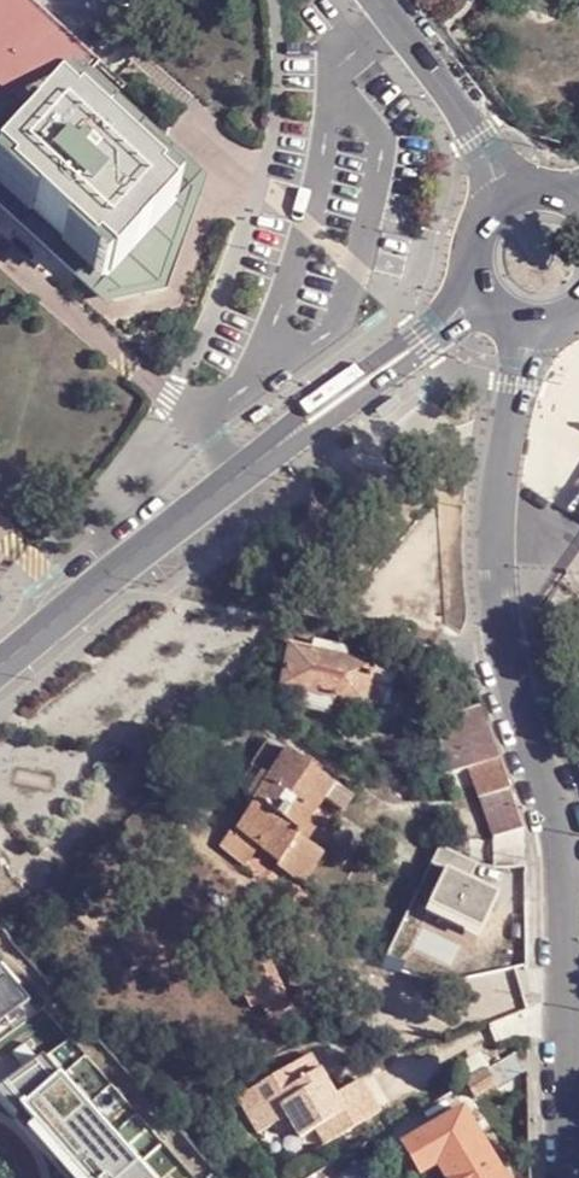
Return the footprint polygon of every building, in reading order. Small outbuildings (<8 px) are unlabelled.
[(85,67),(87,69),(97,59),(32,0),(0,0),(0,103),(85,67)] [(117,50),(103,65),(119,79),(133,65),(117,50)] [(101,307),(167,295),(209,182),(87,69),(85,67),(0,103),(0,210),(101,307)] [(307,693),(337,698),(367,704),(367,702),(383,705),(386,703),(390,688),(395,688),(396,683),(398,668),(380,664),(384,646),(364,641),(360,661),(329,655),(331,640),(303,637),(301,649),(292,647),(284,687),(307,693)] [(333,716),(337,698),(307,693),(303,709),(333,716)] [(502,761),(483,709),(453,722),(455,728),(472,771),(502,761)] [(441,733),(451,779),(472,771),(455,728),(441,733)] [(273,739),(241,785),(257,799),(304,833),(327,798),(349,813),(361,798),(338,783),(288,749),(273,739)] [(498,841),(526,831),(526,828),(502,761),(472,771),(483,804),(498,841)] [(304,833),(257,799),(240,826),(261,846),(283,863),(292,852),(302,835),(304,833)] [(225,870),(236,857),(226,846),(234,832),(219,822),(200,847),(225,870)] [(261,846),(240,826),(234,832),(226,846),(236,857),(244,864),(248,864),(261,846)] [(329,856),(302,835),(292,852),(316,872),(317,872),(329,856)] [(480,865),(442,847),(434,864),(456,874),(439,911),(492,936),(510,899),(472,881),(480,865)] [(301,893),(309,884),(317,872),(316,872),(292,852),(283,863),(274,875),(301,893)] [(293,1011),(287,994),(272,959),(236,975),(251,1010),(262,1005),(270,1021),(293,1011)] [(0,973),(0,1032),(32,1010),(0,973)] [(310,1055),(305,1058),(314,1073),(319,1070),(310,1055)] [(326,1145),(381,1113),(361,1080),(335,1096),(319,1070),(314,1073),(305,1058),(249,1092),(270,1128),(287,1118),(300,1139),(316,1130),(326,1145)] [(43,1067),(36,1072),(51,1089),(58,1084),(43,1067)] [(249,1092),(238,1098),(259,1134),(270,1128),(249,1092)] [(73,1101),(66,1106),(92,1135),(98,1130),(73,1101)] [(439,1164),(448,1177),(504,1177),(482,1142),(497,1133),(485,1111),(469,1121),(464,1113),(404,1146),(421,1173),(439,1164)] [(23,1121),(15,1127),(60,1177),(73,1177),(23,1121)] [(118,1165),(130,1177),(141,1177),(124,1159),(118,1165)]
